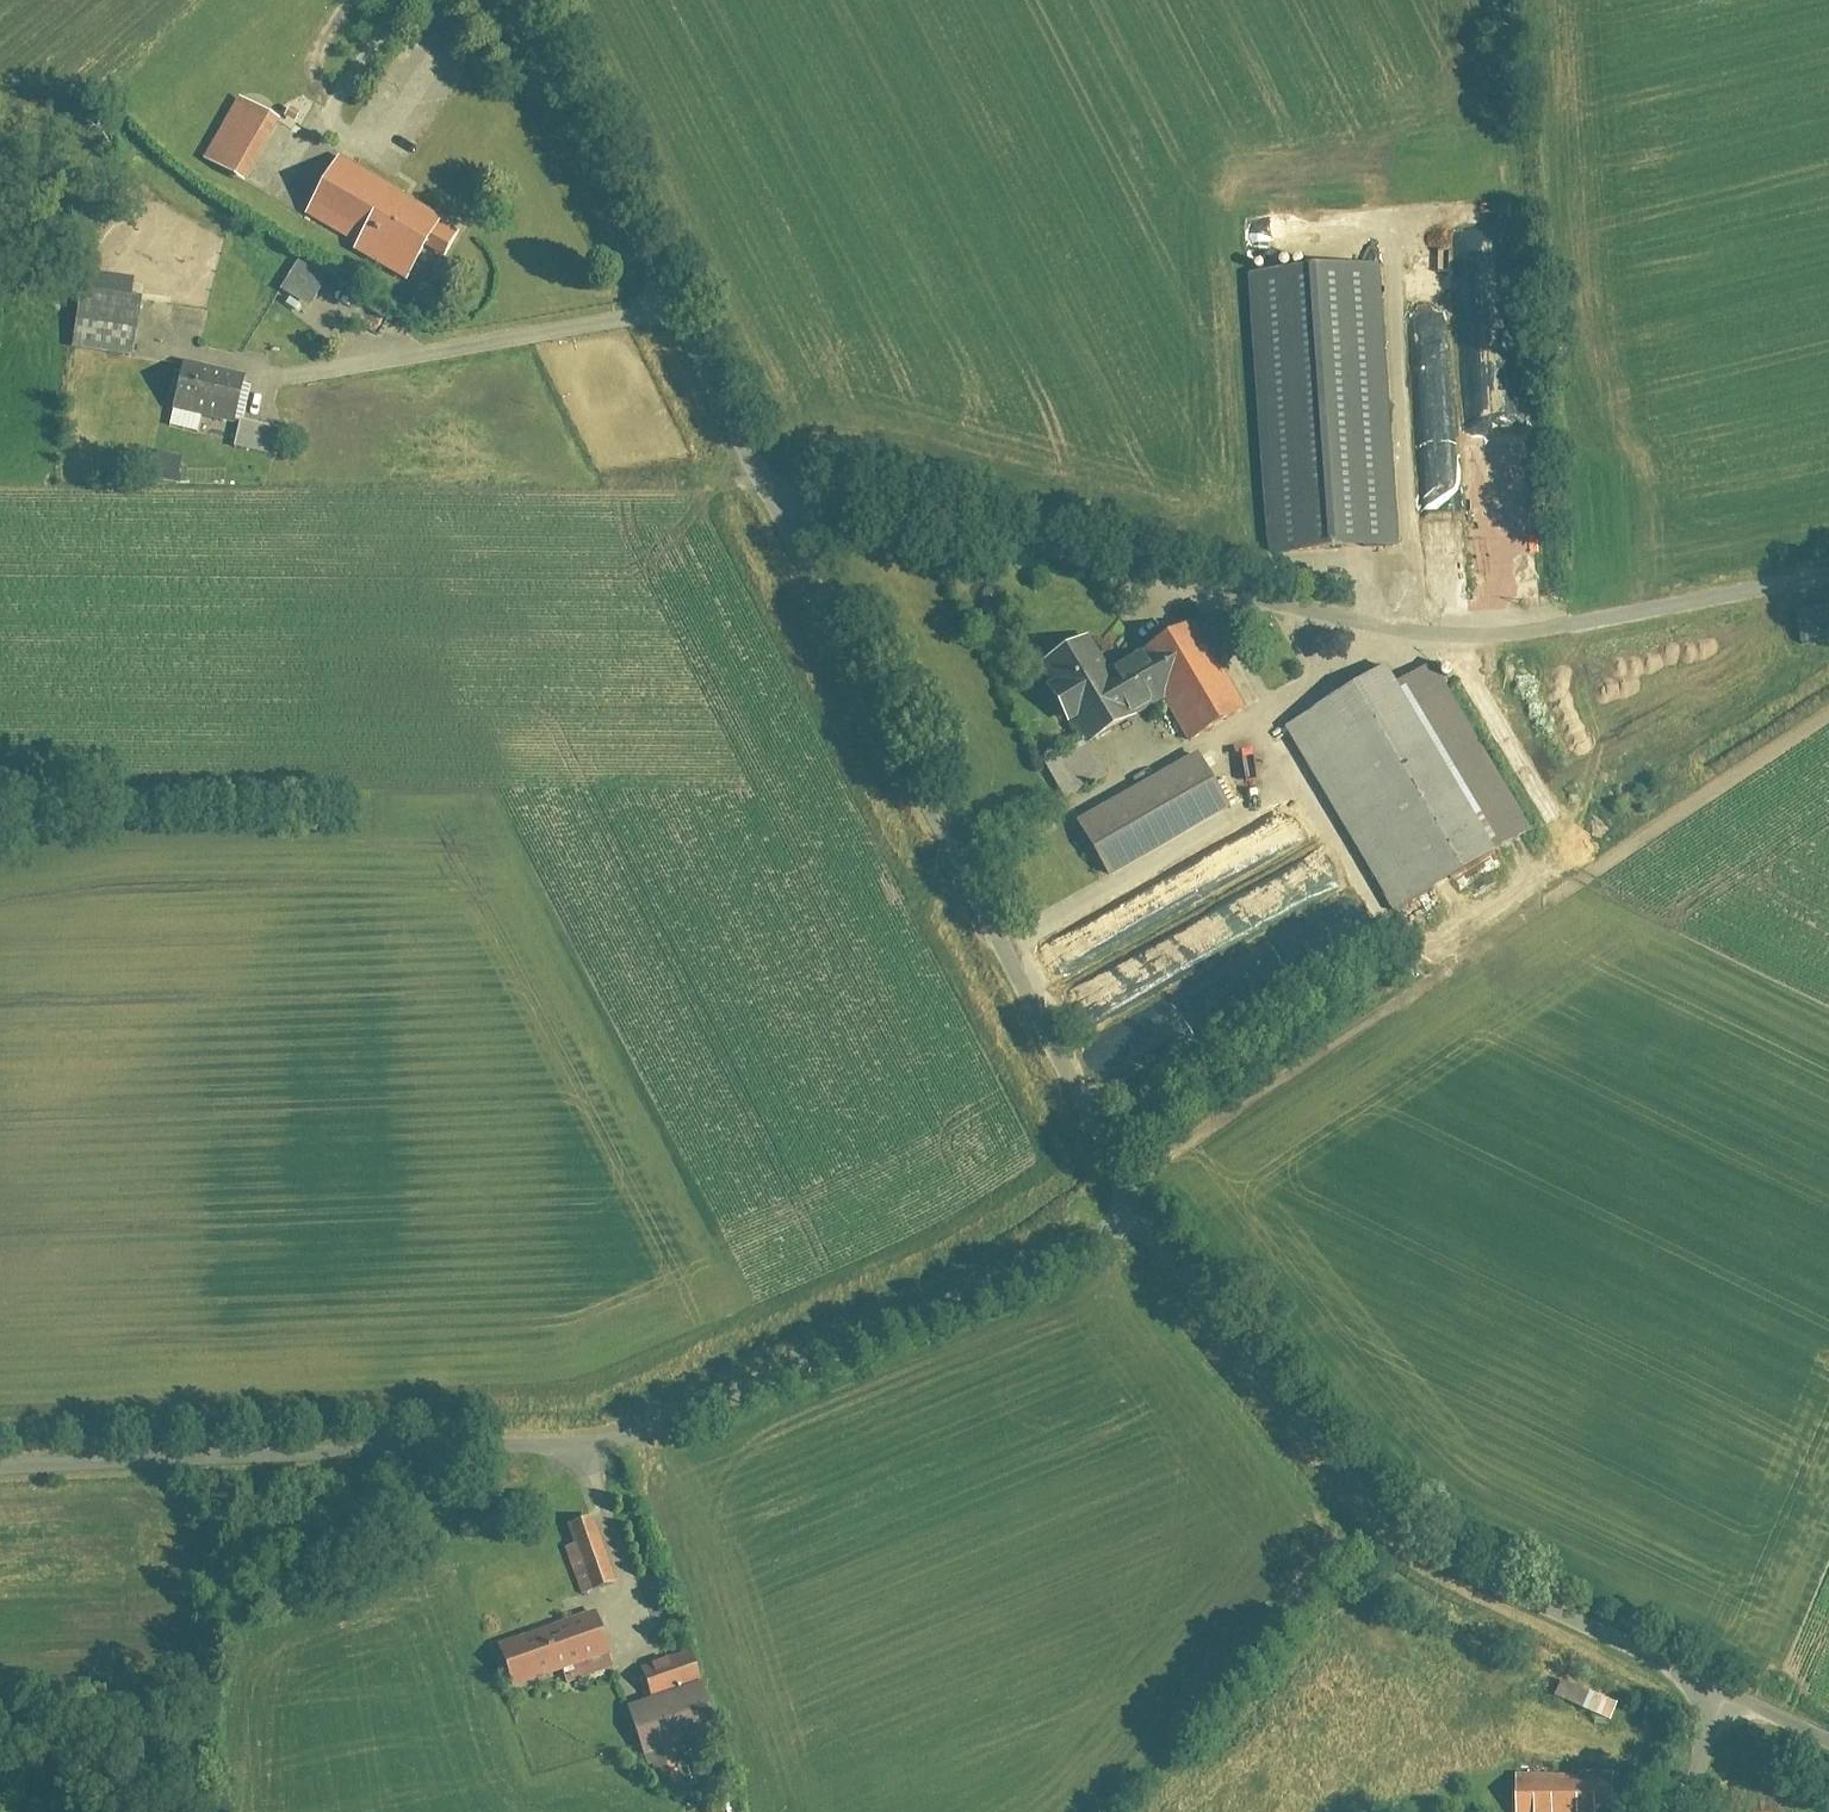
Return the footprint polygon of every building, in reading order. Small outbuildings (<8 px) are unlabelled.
[(205,156),(244,177),(278,116),(239,94),(205,156)] [(284,112),(296,119),(300,111),(288,104),(284,112)] [(448,221),(343,157),(324,189),(305,220),(411,284),(432,248),(449,258),(462,237),(445,227),(448,221)] [(1255,277),(1269,555),(1400,548),(1385,270),(1255,277)] [(84,293),(75,350),(145,361),(153,303),(84,293)] [(178,303),(173,335),(202,339),(206,306),(178,303)] [(185,372),(179,417),(240,426),(247,381),(185,372)] [(245,425),(238,453),(280,462),(287,435),(245,425)] [(1142,707),(1169,692),(1194,736),(1245,708),(1197,623),(1149,650),(1152,657),(1120,675),(1099,637),(1038,671),(1085,753),(1149,717),(1142,707)] [(1287,731),(1401,917),(1540,833),(1440,669),(1405,690),(1391,668),(1287,731)] [(1055,768),(1069,797),(1108,778),(1094,749),(1055,768)] [(1078,825),(1108,878),(1230,809),(1199,755),(1078,825)] [(567,1532),(585,1595),(617,1586),(599,1523),(567,1532)] [(504,1650),(517,1691),(617,1661),(604,1619),(504,1650)] [(647,1666),(656,1698),(706,1685),(698,1653),(647,1666)] [(636,1712),(650,1755),(721,1732),(707,1689),(636,1712)] [(1525,1811),(1623,1811),(1623,1768),(1525,1769),(1525,1811)]
